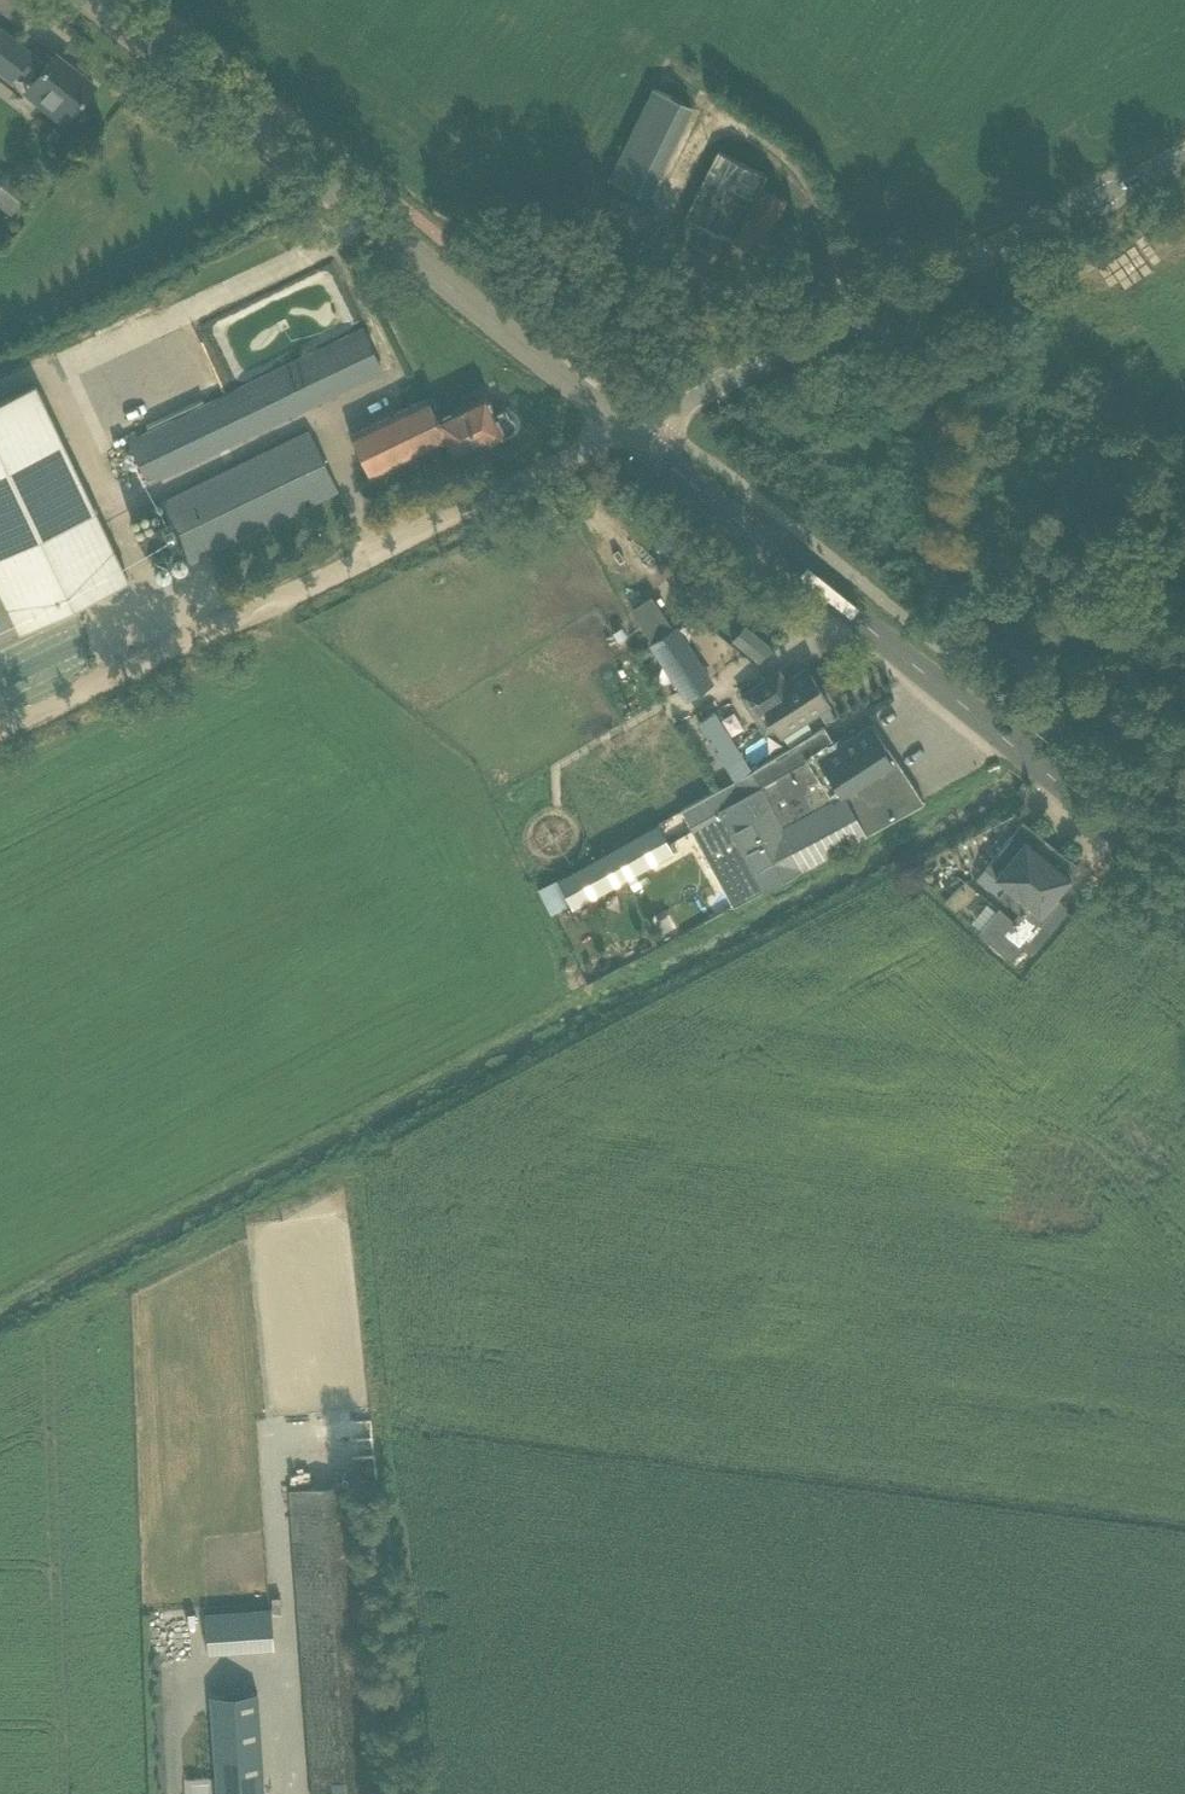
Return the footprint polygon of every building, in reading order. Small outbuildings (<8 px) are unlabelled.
[(11,78),(20,68),(54,96),(45,106),(64,121),(79,104),(84,97),(88,98),(93,92),(91,88),(94,85),(74,69),(73,71),(53,55),(46,65),(32,53),(0,27),(0,69),(11,78)] [(645,197),(656,175),(690,105),(652,87),(607,179),(645,197)] [(760,188),(767,173),(718,149),(685,216),(759,253),(785,199),(760,188)] [(0,173),(0,205),(11,214),(31,191),(4,168),(0,173)] [(147,480),(149,482),(382,372),(362,328),(129,440),(143,472),(147,480)] [(118,558),(36,384),(0,401),(0,592),(9,610),(19,632),(128,580),(118,558)] [(508,434),(513,430),(515,424),(513,418),(508,415),(505,408),(492,414),(483,395),(436,418),(425,396),(348,433),(368,475),(446,438),(455,456),(502,434),(508,434)] [(193,560),(337,490),(340,489),(311,429),(164,500),(170,512),(155,520),(157,524),(136,535),(145,552),(180,534),(193,560)] [(651,595),(630,609),(653,643),(649,646),(684,698),(713,678),(677,626),(674,629),(651,595)] [(718,618),(726,608),(711,597),(704,607),(718,618)] [(771,644),(746,624),(734,639),(760,659),(771,644)] [(829,704),(806,668),(772,689),(766,678),(741,694),(754,714),(763,708),(780,735),(819,710),(827,705),(829,704)] [(827,705),(819,710),(826,722),(835,716),(827,705)] [(715,712),(698,722),(726,768),(743,757),(715,712)] [(922,801),(893,758),(889,758),(883,749),(885,745),(870,722),(835,746),(824,725),(750,769),(736,777),(679,807),(700,844),(730,903),(924,802),(923,801),(922,801)] [(656,791),(629,805),(642,828),(668,815),(656,791)] [(658,823),(558,879),(574,907),(674,851),(673,850),(658,823)] [(1021,946),(1026,940),(1042,920),(1043,919),(1059,900),(1053,896),(1069,876),(1024,839),(995,875),(1007,885),(998,895),(1020,913),(1013,920),(998,909),(980,930),(1010,960),(1021,946)] [(1026,940),(1021,946),(1031,954),(1069,908),(1059,900),(1043,919),(1042,920),(1026,940)] [(312,1793),(379,1793),(356,1478),(345,1479),(345,1486),(289,1490),(312,1793)] [(210,1695),(217,1793),(264,1793),(257,1692),(210,1695)] [(214,1776),(186,1777),(187,1793),(214,1793),(214,1776)]
